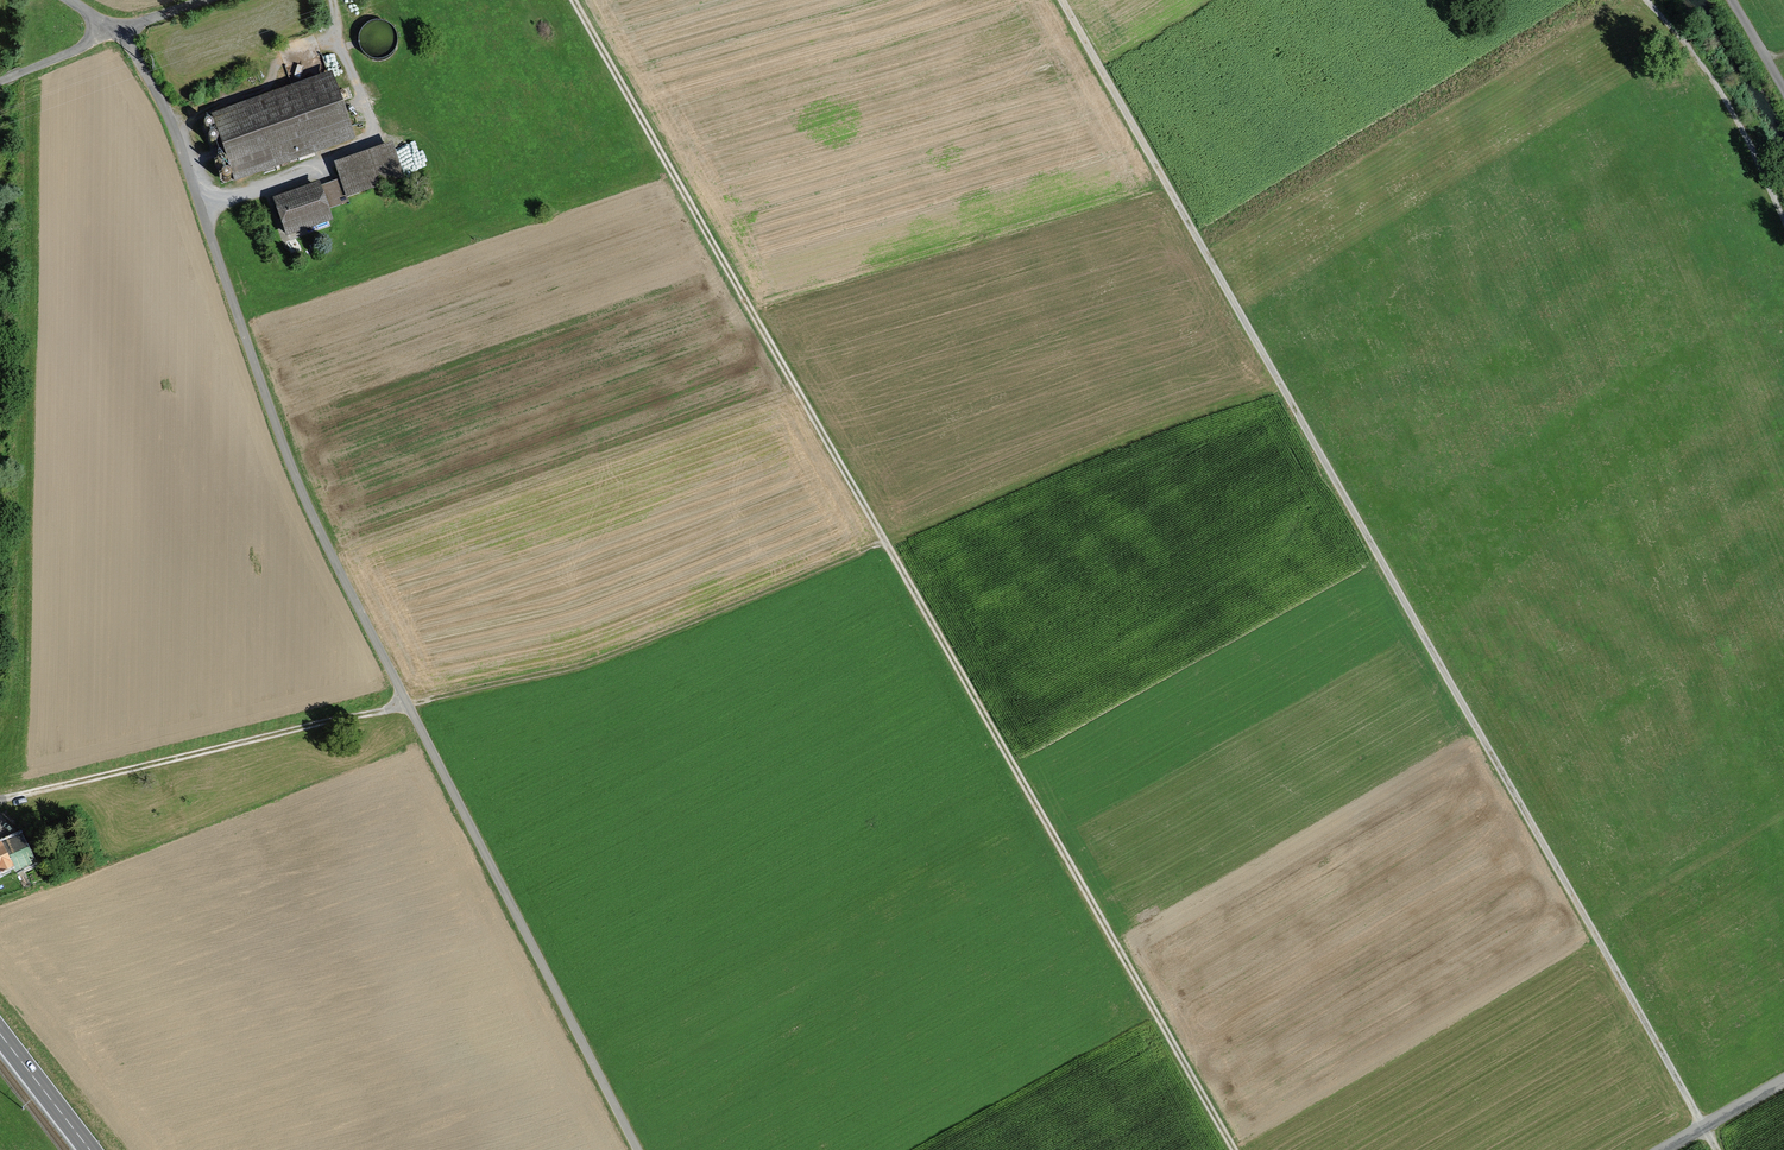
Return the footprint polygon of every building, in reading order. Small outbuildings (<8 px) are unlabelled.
[(392,54),(395,40),(388,28),(374,25),(362,32),(358,46),(366,58),(379,61),(392,54)] [(215,121),(232,177),(345,138),(327,83),(215,121)] [(391,150),(335,170),(345,199),(401,179),(391,150)] [(338,183),(275,205),(286,236),(329,221),(325,211),(346,204),(338,183)] [(0,846),(0,873),(29,861),(19,837),(0,846)]
